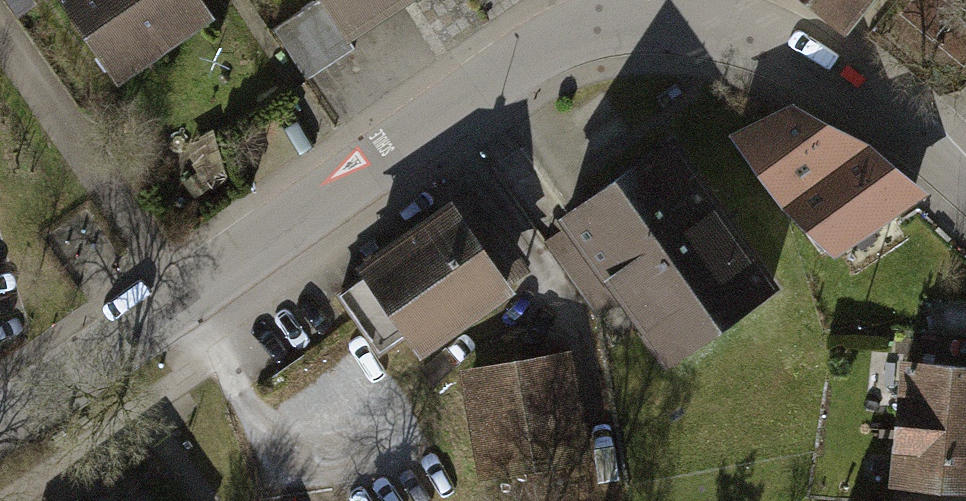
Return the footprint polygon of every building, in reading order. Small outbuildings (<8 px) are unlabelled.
[(35,16),(25,0),(0,0),(0,1),(17,28),(35,16)] [(116,92),(211,28),(191,0),(53,0),(116,92)] [(349,50),(425,0),(316,0),(349,50)] [(842,29),(865,0),(806,0),(842,29)] [(789,218),(805,207),(872,161),(784,121),(741,149),(789,218)] [(675,135),(556,215),(660,370),(780,289),(675,135)] [(805,207),(840,258),(915,207),(872,161),(805,207)] [(358,278),(418,367),(513,303),(452,215),(358,278)] [(464,380),(485,496),(589,477),(569,362),(464,380)] [(965,497),(965,371),(907,365),(894,489),(965,497)]
